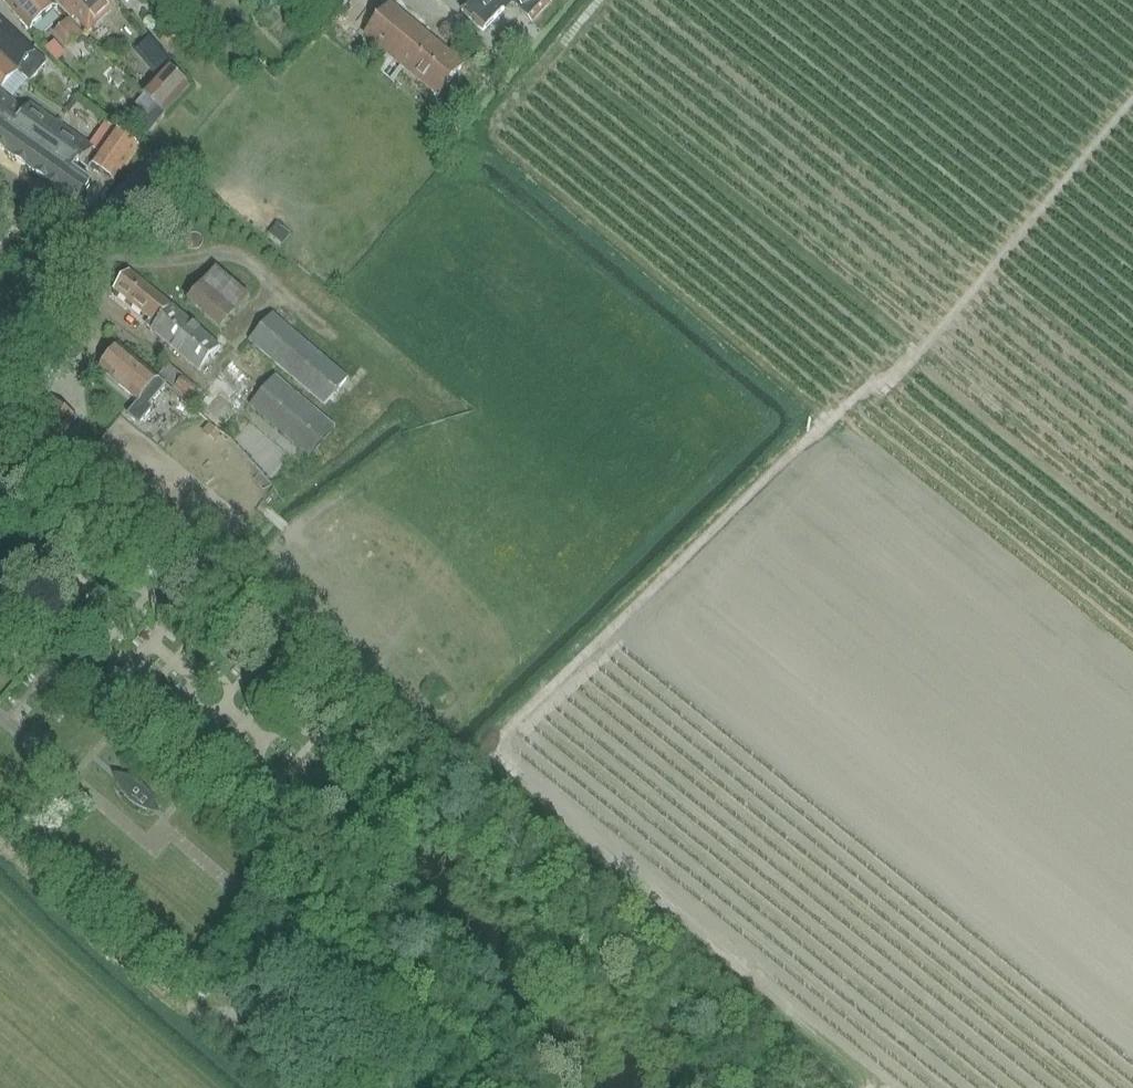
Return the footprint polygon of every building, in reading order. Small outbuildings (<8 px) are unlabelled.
[(57,8),(50,0),(4,0),(30,31),(57,8)] [(72,18),(73,17),(89,34),(117,8),(108,0),(55,0),(72,18)] [(345,0),(316,0),(332,14),(345,0)] [(532,23),(550,3),(547,0),(471,0),(460,11),(482,32),(511,3),(532,23)] [(393,84),(407,69),(438,95),(463,66),(390,4),(382,14),(376,9),(357,29),(365,35),(364,36),(387,56),(375,69),(393,84)] [(202,6),(192,14),(199,23),(210,14),(202,6)] [(20,74),(30,83),(48,63),(0,19),(0,55),(20,74)] [(84,35),(69,19),(54,34),(69,49),(84,35)] [(177,75),(170,67),(173,64),(152,40),(137,54),(159,80),(144,96),(166,115),(191,88),(177,75)] [(20,74),(0,55),(0,88),(4,91),(20,74)] [(5,153),(4,155),(15,162),(16,160),(26,167),(24,169),(35,177),(37,175),(46,182),(45,184),(47,186),(48,184),(58,190),(57,192),(76,206),(96,178),(78,164),(88,146),(20,95),(15,101),(0,88),(0,149),(5,153)] [(83,163),(99,174),(114,184),(141,146),(106,123),(90,144),(94,149),(83,163)] [(279,227),(271,237),(283,247),(291,237),(279,227)] [(251,297),(217,268),(188,302),(222,331),(251,297)] [(201,371),(222,348),(171,305),(129,271),(114,289),(151,318),(146,324),(201,371)] [(326,404),(348,378),(273,313),(250,339),(326,404)] [(120,348),(101,370),(138,401),(126,415),(139,425),(151,411),(149,409),(167,388),(120,348)] [(201,390),(167,364),(158,375),(175,388),(174,389),(191,403),(201,390)] [(202,394),(216,409),(244,383),(230,368),(202,394)] [(250,405),(310,456),(335,427),(275,375),(250,405)] [(53,468),(59,460),(62,456),(53,449),(77,419),(53,400),(28,431),(30,432),(21,442),(53,468)] [(209,425),(203,432),(214,441),(220,434),(209,425)] [(67,460),(56,474),(68,484),(79,470),(67,460)] [(145,811),(148,807),(151,803),(154,800),(151,796),(149,793),(146,789),(142,786),(139,783),(135,781),(131,779),(127,777),(124,780),(121,784),(118,788),(120,791),(123,795),(126,798),(129,802),(133,804),(137,807),(141,809),(145,811)]
